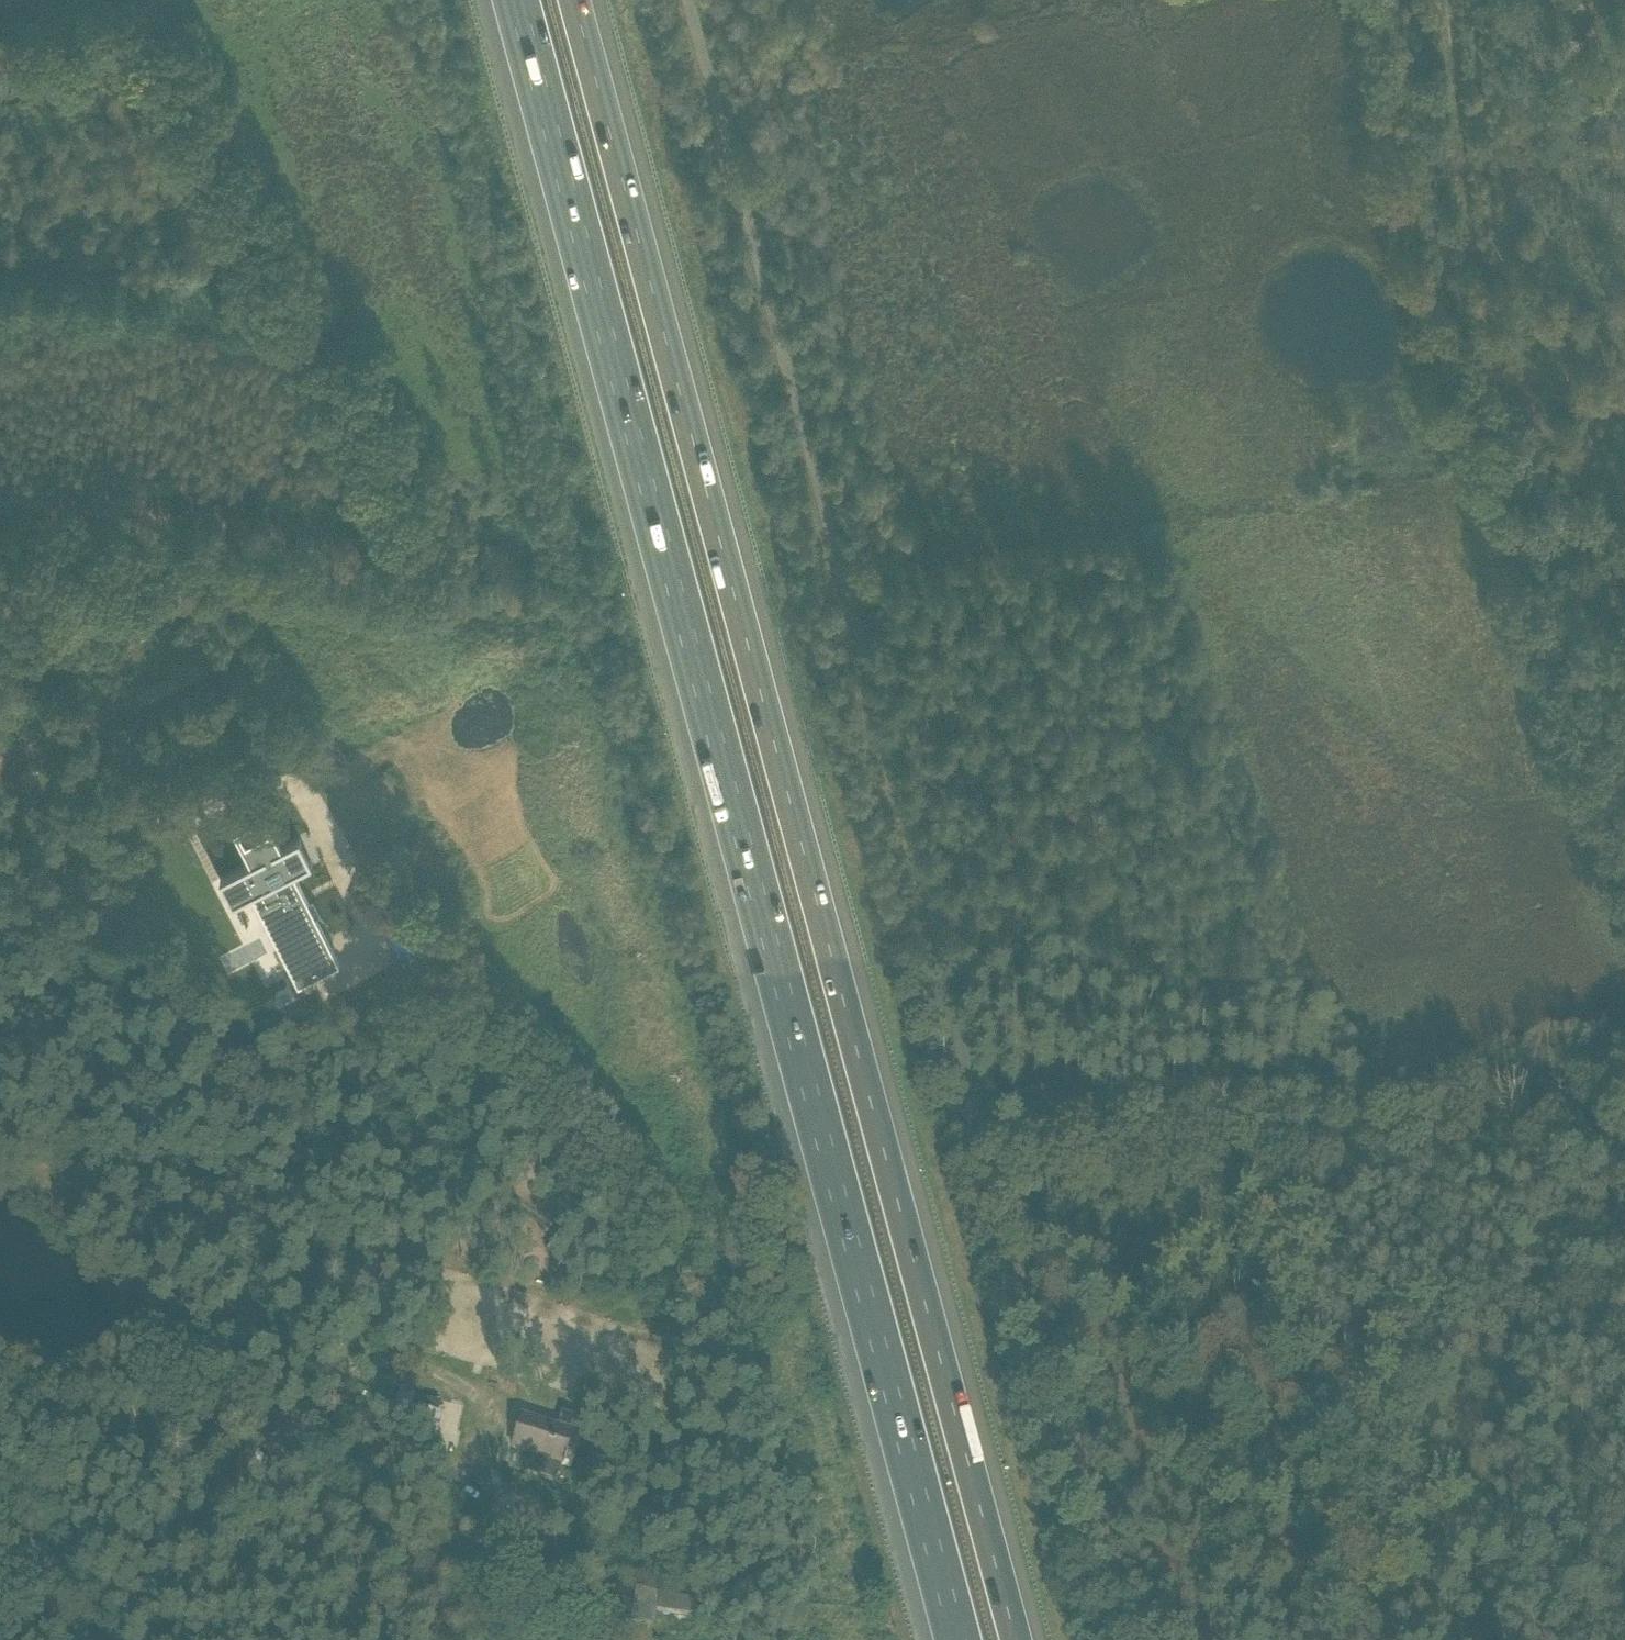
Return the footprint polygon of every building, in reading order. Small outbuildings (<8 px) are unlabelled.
[(253,861),(221,878),(223,880),(233,900),(234,901),(256,890),(290,956),(302,978),(338,959),(327,937),(322,928),(314,913),(308,900),(295,876),(292,871),(311,861),(299,838),(280,847),(278,844),(271,829),(263,815),(236,829),(243,843),(252,859),(253,861)] [(524,1416),(513,1449),(528,1454),(563,1466),(578,1420),(562,1415),(558,1427),(524,1416)] [(554,1527),(554,1538),(568,1538),(568,1524),(561,1524),(554,1524),(554,1527)] [(656,1594),(614,1588),(610,1616),(651,1623),(656,1594)] [(689,1597),(662,1593),(660,1612),(687,1615),(689,1597)]
